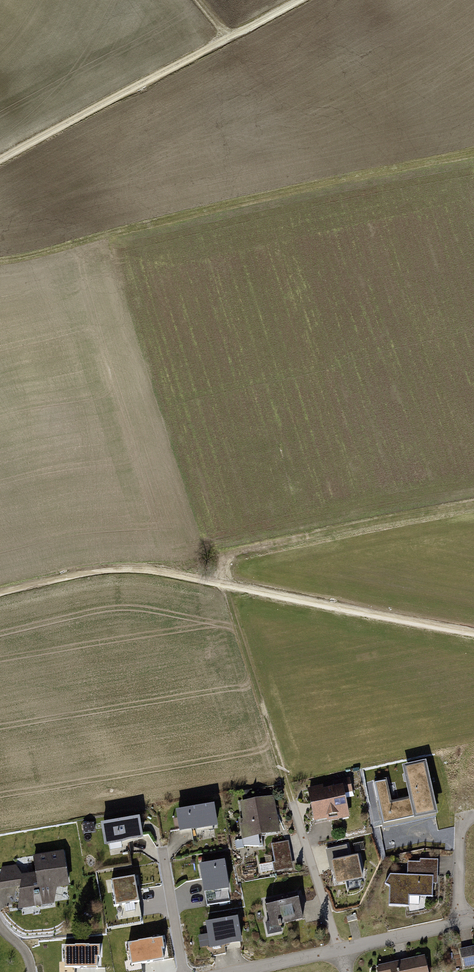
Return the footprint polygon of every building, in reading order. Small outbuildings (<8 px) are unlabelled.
[(386,777),(370,780),(381,832),(441,819),(428,759),(400,765),(408,799),(391,803),(386,777)] [(323,786),(308,789),(316,824),(350,816),(345,793),(354,791),(351,778),(333,782),(334,787),(324,790),(323,786)] [(274,796),(240,803),(243,820),(238,821),(242,841),(281,833),(274,796)] [(214,804),(176,810),(180,833),(218,827),(214,804)] [(139,817),(101,823),(104,845),(143,840),(139,817)] [(289,841),(273,844),(278,871),(294,868),(289,841)] [(2,867),(0,878),(0,887),(22,884),(19,901),(22,909),(53,904),(58,889),(70,888),(64,851),(33,856),(35,872),(22,874),(16,864),(2,867)] [(359,853),(329,860),(336,888),(365,881),(359,853)] [(225,860),(200,865),(205,893),(230,888),(225,860)] [(409,876),(390,875),(385,885),(390,887),(390,907),(427,910),(427,897),(439,898),(438,861),(421,860),(421,863),(409,863),(409,876)] [(111,879),(116,905),(138,901),(133,875),(111,879)] [(297,890),(265,897),(270,921),(266,921),(269,934),(282,931),(280,923),(303,918),(297,890)] [(238,918),(206,923),(210,949),(242,944),(238,918)] [(128,944),(132,964),(163,959),(160,939),(128,944)] [(66,945),(66,966),(98,966),(98,945),(66,945)] [(461,950),(465,970),(473,968),(473,947),(461,950)] [(377,966),(378,971),(430,971),(426,954),(377,966)]
